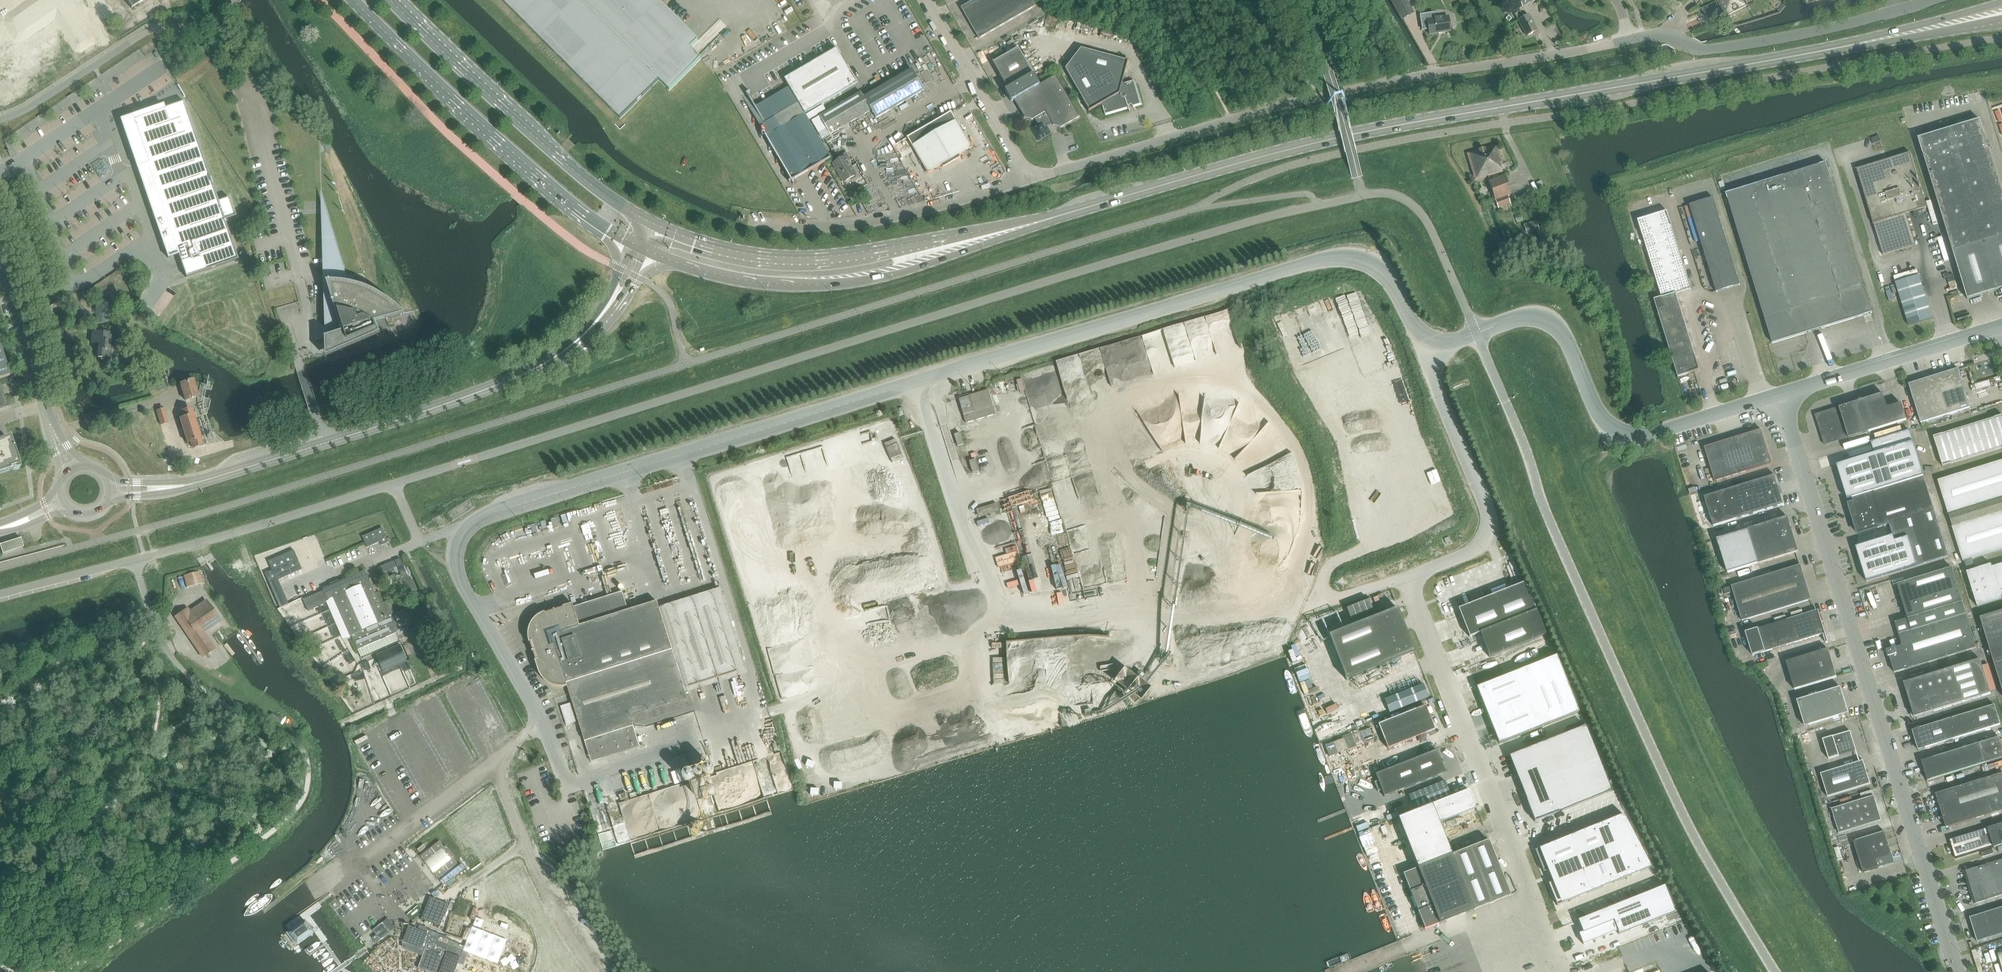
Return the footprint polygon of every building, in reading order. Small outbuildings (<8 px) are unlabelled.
[(58,18),(55,20),(79,57),(101,43),(74,0),(46,0),(58,18)] [(620,119),(659,80),(669,91),(702,59),(691,48),(699,41),(658,0),(501,0),(620,119)] [(1032,0),(974,0),(961,7),(979,39),(1035,6),(1032,0)] [(1402,19),(1414,12),(1407,0),(1391,0),(1402,19)] [(1513,9),(1522,4),(1520,0),(1508,0),(1513,9)] [(1748,5),(1746,0),(1718,0),(1726,15),(1748,5)] [(23,1),(14,8),(26,27),(36,20),(23,1)] [(14,8),(4,14),(17,33),(26,27),(14,8)] [(1524,17),(1521,11),(1515,14),(1527,35),(1537,30),(1529,14),(1524,17)] [(1420,14),(1423,30),(1424,29),(1423,29),(1429,28),(1430,34),(1451,31),(1448,16),(1435,18),(1434,13),(1421,15),(1421,14),(1420,14)] [(0,17),(0,27),(8,38),(17,33),(4,14),(0,17)] [(1082,47),(1065,68),(1090,110),(1089,111),(1101,105),(1103,107),(1105,115),(1106,115),(1106,114),(1128,107),(1129,112),(1130,111),(1128,106),(1130,104),(1133,107),(1133,106),(1140,104),(1133,81),(1134,81),(1133,81),(1125,83),(1122,82),(1129,60),(1128,59),(1128,60),(1082,47)] [(755,106),(763,120),(759,123),(792,179),(830,157),(805,114),(857,83),(837,48),(784,78),(796,99),(794,100),(786,88),(755,106)] [(993,61),(992,61),(1008,88),(1008,89),(1033,74),(1033,72),(1018,48),(993,62),(993,61)] [(55,51),(46,58),(54,70),(64,64),(55,51)] [(46,58),(37,64),(45,76),(54,70),(46,58)] [(0,68),(0,87),(10,102),(43,80),(33,65),(20,73),(12,60),(0,68)] [(822,138),(871,110),(876,118),(925,90),(912,69),(864,97),(861,92),(812,120),(822,138)] [(1061,127),(1079,117),(1055,75),(1039,84),(1034,75),(1033,74),(1008,89),(1008,88),(1005,90),(1011,101),(1014,100),(1024,117),(1032,120),(1034,118),(1037,123),(1030,127),(1038,141),(1052,133),(1048,126),(1052,123),(1053,125),(1061,127)] [(174,105),(122,123),(136,164),(168,257),(178,254),(186,277),(238,259),(225,220),(236,216),(229,197),(218,201),(184,101),(173,105),(174,105)] [(928,172),(971,147),(951,112),(908,137),(928,172)] [(1968,299),(1991,292),(2001,289),(2001,190),(1980,120),(1919,138),(1968,299)] [(1497,145),(1467,154),(1475,179),(1503,171),(1500,164),(1503,163),(1497,145)] [(904,158),(909,156),(905,146),(900,148),(904,158)] [(833,163),(844,182),(856,175),(849,162),(851,160),(846,152),(837,158),(838,161),(833,163)] [(1857,169),(1864,191),(1883,254),(1916,244),(1906,213),(1927,207),(1910,152),(1857,169)] [(1728,199),(1773,343),(1872,312),(1828,168),(1826,162),(1726,193),(1728,199)] [(1489,181),(1492,191),(1499,208),(1511,203),(1508,195),(1512,193),(1505,175),(1489,181)] [(1690,205),(1693,215),(1717,292),(1740,284),(1713,197),(1690,205)] [(103,210),(107,208),(102,199),(98,201),(103,210)] [(1655,299),(1679,377),(1700,370),(1676,293),(1691,289),(1668,211),(1639,220),(1662,297),(1655,299)] [(120,242),(139,228),(133,220),(115,234),(120,242)] [(1536,221),(1524,225),(1527,234),(1539,230),(1536,221)] [(334,238),(328,239),(329,274),(345,273),(334,238)] [(1909,325),(1932,319),(1919,275),(1896,282),(1909,325)] [(375,322),(403,314),(404,314),(400,310),(399,309),(395,306),(392,303),(389,301),(386,300),(384,298),(382,297),(379,295),(374,292),(369,290),(365,289),(359,287),(354,286),(350,285),(348,284),(342,284),(336,283),(331,283),(326,283),(327,336),(325,336),(325,357),(380,333),(375,322)] [(125,295),(118,303),(123,307),(129,299),(125,295)] [(113,303),(96,304),(97,323),(114,322),(113,303)] [(1171,335),(1153,337),(1155,339),(1155,342),(1164,356),(1164,355),(1186,353),(1190,351),(1189,336),(1197,349),(1197,354),(1225,352),(1229,349),(1225,313),(1228,311),(1227,309),(1227,307),(1225,308),(1204,310),(1205,319),(1208,319),(1209,328),(1191,330),(1199,325),(1188,326),(1187,320),(1190,319),(1169,321),(1171,335)] [(92,332),(91,343),(99,343),(97,357),(111,358),(113,333),(92,332)] [(9,375),(7,366),(0,368),(0,378),(10,375),(10,374),(9,375)] [(1921,423),(1970,407),(1958,369),(1909,384),(1921,423)] [(193,379),(180,383),(181,386),(185,400),(198,396),(193,379)] [(958,398),(966,423),(995,414),(988,390),(958,398)] [(1822,413),(1822,412),(1815,414),(1824,444),(1849,436),(1849,438),(1907,420),(1901,403),(1888,407),(1883,394),(1822,413)] [(162,405),(156,407),(157,410),(161,424),(168,422),(164,408),(163,408),(162,405)] [(184,417),(180,418),(187,443),(192,441),(193,448),(202,445),(191,408),(182,411),(184,417)] [(1387,418),(1389,423),(1397,420),(1395,415),(1387,418)] [(1933,436),(1943,466),(2001,448),(2001,415),(1933,436)] [(1705,447),(1715,481),(1772,464),(1762,429),(1705,447)] [(1837,465),(1848,499),(1852,498),(1854,503),(1849,504),(1858,534),(1878,528),(1890,524),(1893,535),(1856,547),(1858,552),(1867,581),(1917,566),(1918,565),(1949,556),(1935,510),(1924,476),(1910,430),(1871,442),(1875,453),(1837,465)] [(960,433),(954,435),(958,446),(964,444),(960,433)] [(18,466),(18,465),(10,440),(9,439),(0,442),(0,474),(6,472),(5,470),(18,466)] [(867,457),(865,450),(838,457),(839,464),(867,457)] [(976,459),(969,461),(973,472),(979,470),(976,459)] [(1938,480),(1949,515),(1953,526),(1952,526),(1963,561),(2001,548),(2001,460),(1938,480)] [(1714,526),(1727,522),(1784,505),(1775,475),(1705,497),(1714,526)] [(1007,489),(1017,488),(1016,477),(1006,478),(1007,489)] [(1000,484),(991,487),(995,497),(1004,495),(1000,484)] [(997,503),(976,509),(978,516),(999,510),(997,503)] [(1717,539),(1728,574),(1799,552),(1788,517),(1717,539)] [(383,527),(375,531),(380,542),(382,545),(389,542),(383,527)] [(375,531),(369,534),(374,545),(380,542),(375,531)] [(369,534),(363,536),(368,547),(374,545),(369,534)] [(0,546),(3,554),(24,547),(21,538),(0,544),(0,545),(0,546)] [(273,570),(266,573),(280,607),(289,604),(289,603),(285,605),(282,598),(286,596),(283,590),(280,592),(275,582),(279,580),(303,569),(298,559),(294,550),(269,561),(273,570)] [(401,559),(380,567),(381,567),(383,573),(386,571),(394,568),(398,566),(401,575),(406,572),(401,559)] [(1992,567),(1991,564),(1967,572),(1977,606),(2001,599),(2001,596),(2001,595),(2001,564),(1992,567)] [(1743,621),(1811,599),(1801,565),(1732,586),(1743,621)] [(1908,618),(1895,622),(1902,645),(1888,650),(1895,673),(1910,668),(1977,648),(1952,567),(1897,584),(1908,618)] [(199,571),(184,575),(187,587),(203,583),(199,571)] [(358,650),(395,634),(395,632),(389,618),(391,617),(385,603),(380,592),(376,594),(366,571),(325,589),(325,590),(304,599),(308,611),(327,603),(325,597),(328,596),(329,599),(335,597),(358,650)] [(995,581),(1002,592),(1007,589),(1000,578),(995,581)] [(413,580),(404,583),(411,600),(420,597),(413,580)] [(1520,585),(1458,608),(1469,637),(1480,633),(1490,657),(1541,637),(1520,585)] [(535,660),(538,671),(539,673),(540,674),(540,675),(541,677),(543,679),(544,680),(545,681),(546,682),(548,683),(550,684),(552,685),(554,686),(556,686),(559,687),(561,687),(563,687),(565,686),(567,686),(591,760),(639,745),(630,716),(687,698),(657,601),(628,610),(622,591),(574,607),(573,603),(563,606),(564,609),(555,612),(555,609),(554,610),(554,612),(546,615),(545,612),(543,613),(541,614),(540,614),(538,616),(537,616),(535,618),(534,619),(533,621),(532,621),(531,624),(530,626),(530,627),(529,628),(529,630),(528,631),(528,632),(528,634),(528,636),(528,637),(529,639),(529,641),(529,642),(532,641),(535,650),(532,651),(532,652),(535,651),(538,659),(535,660)] [(176,617),(202,657),(215,649),(204,632),(220,622),(207,601),(190,613),(188,609),(176,617)] [(389,601),(385,603),(391,617),(389,618),(395,632),(416,623),(410,609),(395,615),(389,601)] [(432,601),(416,608),(419,615),(435,608),(432,601)] [(1344,629),(1329,635),(1345,676),(1346,680),(1416,653),(1414,649),(1399,611),(1398,607),(1344,629)] [(1817,611),(1746,632),(1753,655),(1824,634),(1817,611)] [(2001,688),(2001,611),(1980,618),(2001,688)] [(869,641),(884,650),(887,645),(873,636),(869,641)] [(867,640),(863,645),(876,656),(880,651),(867,640)] [(401,644),(376,655),(383,672),(408,661),(401,644)] [(859,646),(855,650),(869,663),(873,659),(859,646)] [(1837,677),(1829,649),(1786,662),(1795,690),(1837,677)] [(785,650),(767,655),(769,660),(787,655),(785,650)] [(863,670),(867,666),(854,655),(850,659),(863,670)] [(994,657),(995,677),(1006,676),(1006,657),(994,657)] [(844,658),(840,662),(852,672),(856,667),(844,658)] [(1904,683),(1915,717),(1991,694),(1990,691),(1996,690),(1988,664),(1983,666),(1981,659),(1904,683)] [(1554,663),(1475,694),(1497,751),(1576,720),(1554,663)] [(1129,665),(1118,676),(1142,697),(1152,685),(1129,665)] [(1423,684),(1384,699),(1390,712),(1429,697),(1423,684)] [(830,706),(835,701),(820,686),(815,691),(830,706)] [(1841,688),(1799,701),(1806,726),(1848,713),(1841,688)] [(1435,730),(1426,705),(1378,724),(1388,748),(1435,730)] [(2000,724),(1995,705),(1913,730),(1918,750),(2000,724)] [(1585,726),(1509,756),(1531,809),(1535,821),(1554,814),(1611,791),(1585,726)] [(1824,739),(1829,759),(1857,751),(1851,731),(1824,739)] [(2000,737),(1922,761),(1928,781),(2001,758),(2001,744),(2000,737)] [(800,755),(815,750),(813,743),(798,748),(800,755)] [(755,753),(764,791),(781,787),(780,783),(791,780),(784,747),(755,753)] [(904,764),(903,758),(898,759),(897,750),(891,751),(893,765),(904,764)] [(1384,796),(1446,772),(1437,750),(1375,774),(1378,781),(1374,782),(1378,791),(1382,790),(1384,796)] [(811,754),(801,756),(804,766),(813,763),(811,754)] [(1870,784),(1863,761),(1821,774),(1828,797),(1870,784)] [(687,774),(692,783),(701,778),(696,770),(687,774)] [(1936,794),(1947,827),(2001,810),(2001,773),(1936,794)] [(1445,781),(1409,795),(1415,809),(1451,795),(1445,781)] [(1474,910),(1511,895),(1489,839),(1452,854),(1440,823),(1477,808),(1469,789),(1398,818),(1417,867),(1418,868),(1403,873),(1410,891),(1418,912),(1418,911),(1425,929),(1440,923),(1440,924),(1474,910)] [(1882,820),(1874,796),(1832,809),(1840,833),(1882,820)] [(714,798),(702,802),(705,810),(716,807),(714,798)] [(1571,835),(1535,850),(1544,872),(1546,871),(1548,876),(1550,882),(1548,883),(1557,905),(1593,891),(1621,880),(1652,867),(1638,841),(1624,814),(1599,824),(1571,835)] [(601,834),(614,831),(612,824),(599,827),(601,834)] [(2001,845),(2001,824),(1989,828),(1995,847),(2001,845)] [(1989,828),(1950,840),(1956,859),(1995,847),(1989,828)] [(1863,873),(1879,868),(1895,863),(1885,832),(1854,841),(1863,873)] [(440,841),(421,856),(425,862),(426,861),(434,872),(438,879),(458,863),(453,857),(455,856),(454,855),(446,845),(444,847),(440,841)] [(1966,870),(1976,903),(2001,895),(2001,859),(1966,870)] [(1664,886),(1578,920),(1583,932),(1579,933),(1583,944),(1618,931),(1619,934),(1675,912),(1664,886)] [(1970,917),(1978,942),(2001,934),(2001,907),(1970,917)] [(433,923),(437,913),(432,911),(428,921),(433,923)] [(465,930),(470,931),(474,915),(469,914),(465,930)] [(387,928),(373,938),(376,942),(390,932),(395,928),(388,918),(373,930),(377,934),(386,927),(387,928)] [(304,920),(287,932),(296,944),(313,932),(304,920)] [(457,969),(459,963),(460,961),(459,960),(464,948),(417,931),(409,928),(404,941),(402,945),(424,953),(417,971),(421,971),(456,971),(457,969)] [(1477,944),(1480,956),(1490,954),(1487,942),(1477,944)] [(394,961),(414,967),(418,955),(398,948),(394,961)]
